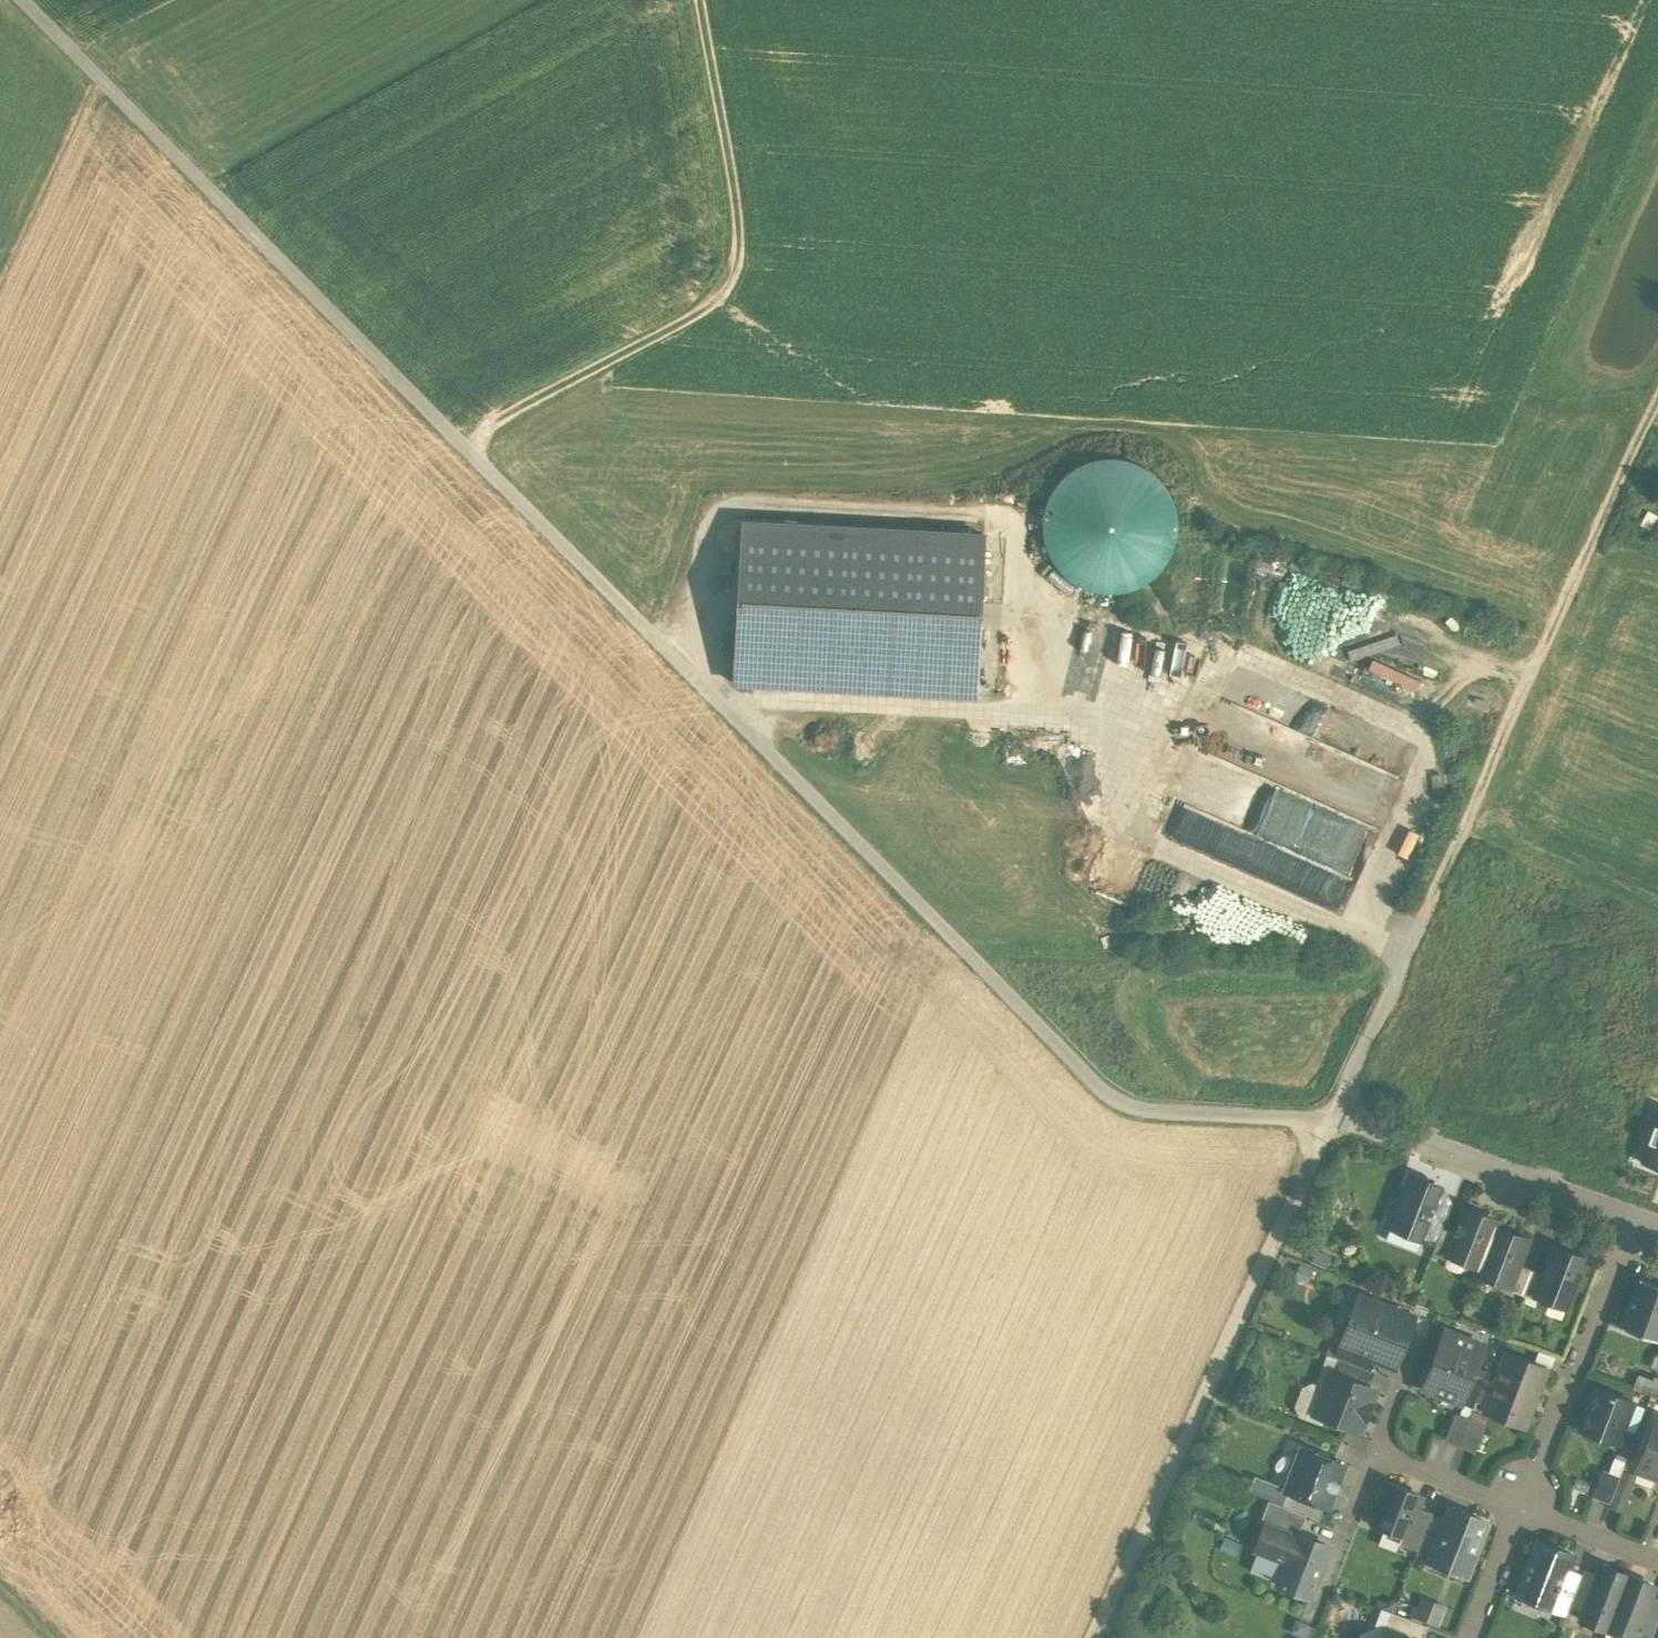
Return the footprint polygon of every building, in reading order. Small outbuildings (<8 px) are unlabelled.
[(1156,452),(1039,475),(1062,595),(1180,572),(1156,452)] [(975,699),(983,547),(743,535),(735,687),(975,699)] [(1369,666),(1416,689),(1421,680),(1374,657),(1369,666)] [(1210,792),(1213,788),(1190,777),(1178,801),(1211,818),(1220,802),(1221,802),(1222,798),(1210,792)] [(1227,858),(1237,836),(1216,826),(1213,833),(1206,830),(1199,845),(1227,858)] [(1641,1163),(1657,1169),(1657,1116),(1641,1163)] [(1438,1186),(1410,1175),(1400,1202),(1399,1202),(1393,1203),(1389,1213),(1393,1219),(1390,1227),(1422,1239),(1423,1236),(1425,1237),(1439,1200),(1442,1193),(1438,1186)] [(1439,1200),(1425,1237),(1437,1242),(1442,1229),(1451,1205),(1439,1200)] [(1498,1221),(1465,1208),(1454,1233),(1446,1255),(1478,1268),(1479,1268),(1495,1227),(1496,1227),(1498,1221)] [(1496,1227),(1495,1227),(1479,1268),(1478,1268),(1476,1274),(1509,1287),(1510,1287),(1519,1265),(1528,1239),(1496,1227)] [(1437,1242),(1432,1255),(1445,1259),(1446,1255),(1454,1233),(1442,1229),(1437,1242)] [(1586,1258),(1554,1246),(1543,1274),(1535,1296),(1535,1297),(1567,1309),(1586,1258)] [(1531,1269),(1519,1265),(1510,1287),(1509,1287),(1508,1290),(1521,1295),(1531,1269)] [(1531,1269),(1521,1295),(1534,1300),(1535,1297),(1535,1296),(1543,1274),(1531,1269)] [(1639,1278),(1621,1328),(1657,1341),(1657,1285),(1639,1278)] [(1413,1317),(1361,1298),(1348,1332),(1348,1334),(1377,1345),(1377,1346),(1398,1354),(1413,1317)] [(1377,1345),(1348,1334),(1348,1332),(1344,1330),(1334,1357),(1367,1370),(1377,1346),(1377,1345)] [(1483,1344),(1446,1330),(1424,1388),(1461,1402),(1483,1344)] [(1545,1368),(1508,1354),(1497,1383),(1534,1397),(1545,1368)] [(1367,1370),(1337,1359),(1332,1373),(1351,1380),(1368,1387),(1374,1372),(1367,1370)] [(1332,1373),(1329,1372),(1313,1414),(1326,1419),(1326,1421),(1329,1426),(1336,1429),(1342,1427),(1342,1425),(1359,1431),(1365,1417),(1366,1418),(1367,1416),(1365,1416),(1369,1405),(1371,1406),(1372,1404),(1370,1404),(1375,1390),(1368,1387),(1332,1373)] [(1655,1394),(1657,1387),(1657,1379),(1641,1372),(1635,1386),(1655,1394)] [(1534,1397),(1497,1383),(1485,1412),(1523,1426),(1534,1397)] [(1632,1402),(1597,1388),(1581,1430),(1601,1437),(1604,1442),(1612,1446),(1621,1442),(1624,1433),(1622,1428),(1632,1402)] [(1456,1415),(1446,1439),(1459,1444),(1468,1419),(1456,1415)] [(1657,1415),(1637,1470),(1657,1478),(1657,1415)] [(1328,1455),(1320,1451),(1314,1454),(1299,1448),(1283,1490),(1288,1492),(1324,1506),(1330,1508),(1335,1493),(1336,1493),(1341,1481),(1340,1481),(1346,1466),(1330,1460),(1328,1455)] [(1619,1477),(1602,1471),(1593,1496),(1610,1502),(1619,1477)] [(1275,1489),(1254,1481),(1250,1491),(1271,1499),(1275,1489)] [(1420,1496),(1389,1484),(1379,1511),(1374,1513),(1371,1521),(1375,1527),(1382,1530),(1387,1528),(1402,1534),(1404,1535),(1415,1507),(1420,1496)] [(1324,1506),(1288,1492),(1283,1506),(1305,1515),(1319,1520),(1324,1506)] [(1283,1506),(1268,1501),(1260,1523),(1265,1525),(1265,1524),(1297,1536),(1305,1515),(1283,1506)] [(1415,1507),(1404,1535),(1402,1534),(1399,1542),(1418,1549),(1430,1520),(1432,1514),(1415,1507)] [(1451,1508),(1444,1525),(1445,1525),(1431,1562),(1452,1570),(1456,1560),(1461,1557),(1467,1559),(1472,1557),(1486,1521),(1451,1508)] [(1430,1520),(1418,1549),(1415,1556),(1431,1562),(1445,1525),(1444,1525),(1430,1520)] [(1297,1536),(1265,1524),(1265,1525),(1255,1550),(1286,1562),(1277,1585),(1309,1598),(1329,1546),(1327,1545),(1327,1547),(1297,1536)] [(1573,1555),(1538,1541),(1517,1595),(1552,1609),(1567,1571),(1573,1555)] [(1583,1611),(1580,1619),(1607,1630),(1628,1576),(1601,1566),(1597,1574),(1583,1611)] [(1597,1574),(1584,1569),(1581,1577),(1570,1606),(1583,1611),(1597,1574)] [(1567,1571),(1552,1609),(1567,1614),(1570,1606),(1581,1577),(1567,1571)] [(1607,1630),(1629,1637),(1635,1637),(1638,1632),(1652,1595),(1655,1587),(1628,1576),(1607,1630)] [(1412,1615),(1440,1626),(1448,1605),(1420,1594),(1412,1615)] [(1638,1632),(1651,1637),(1657,1618),(1657,1598),(1652,1595),(1638,1632)] [(1390,1612),(1383,1630),(1385,1631),(1385,1630),(1407,1637),(1422,1637),(1427,1626),(1390,1612)] [(1385,1630),(1385,1631),(1382,1637),(1407,1637),(1385,1630)]
